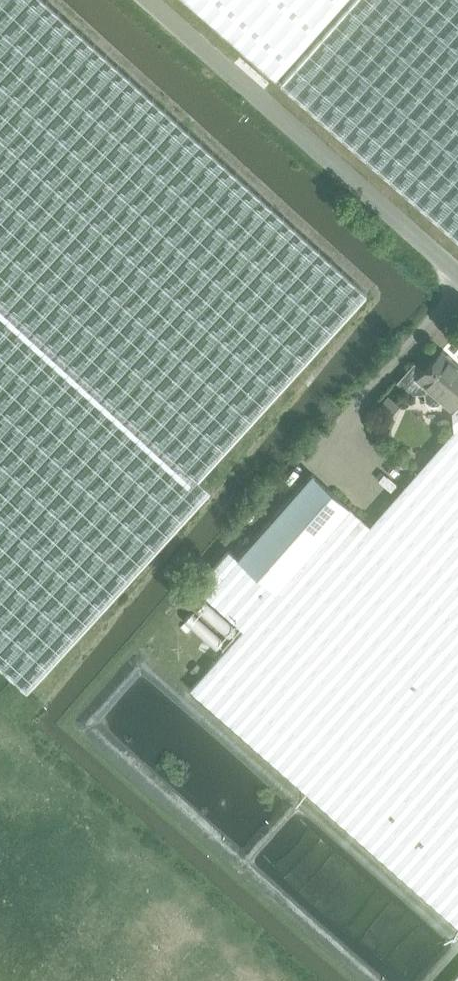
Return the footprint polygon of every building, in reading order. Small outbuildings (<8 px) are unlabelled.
[(15,677),(28,688),(210,488),(198,477),(367,292),(136,87),(40,0),(0,0),(0,663),(15,677)] [(276,77),(343,0),(189,0),(276,77)] [(283,78),(457,235),(457,0),(352,0),(283,78)] [(452,361),(451,357),(447,354),(444,354),(441,351),(424,371),(414,363),(397,382),(410,394),(424,393),(425,401),(430,405),(438,404),(442,400),(452,409),(457,401),(457,366),(452,361)] [(388,395),(377,408),(390,419),(401,405),(388,395)] [(452,409),(453,431),(370,525),(350,508),(243,629),(190,689),(457,926),(457,401),(452,409)] [(205,595),(243,629),(350,508),(312,474),(205,595)]
